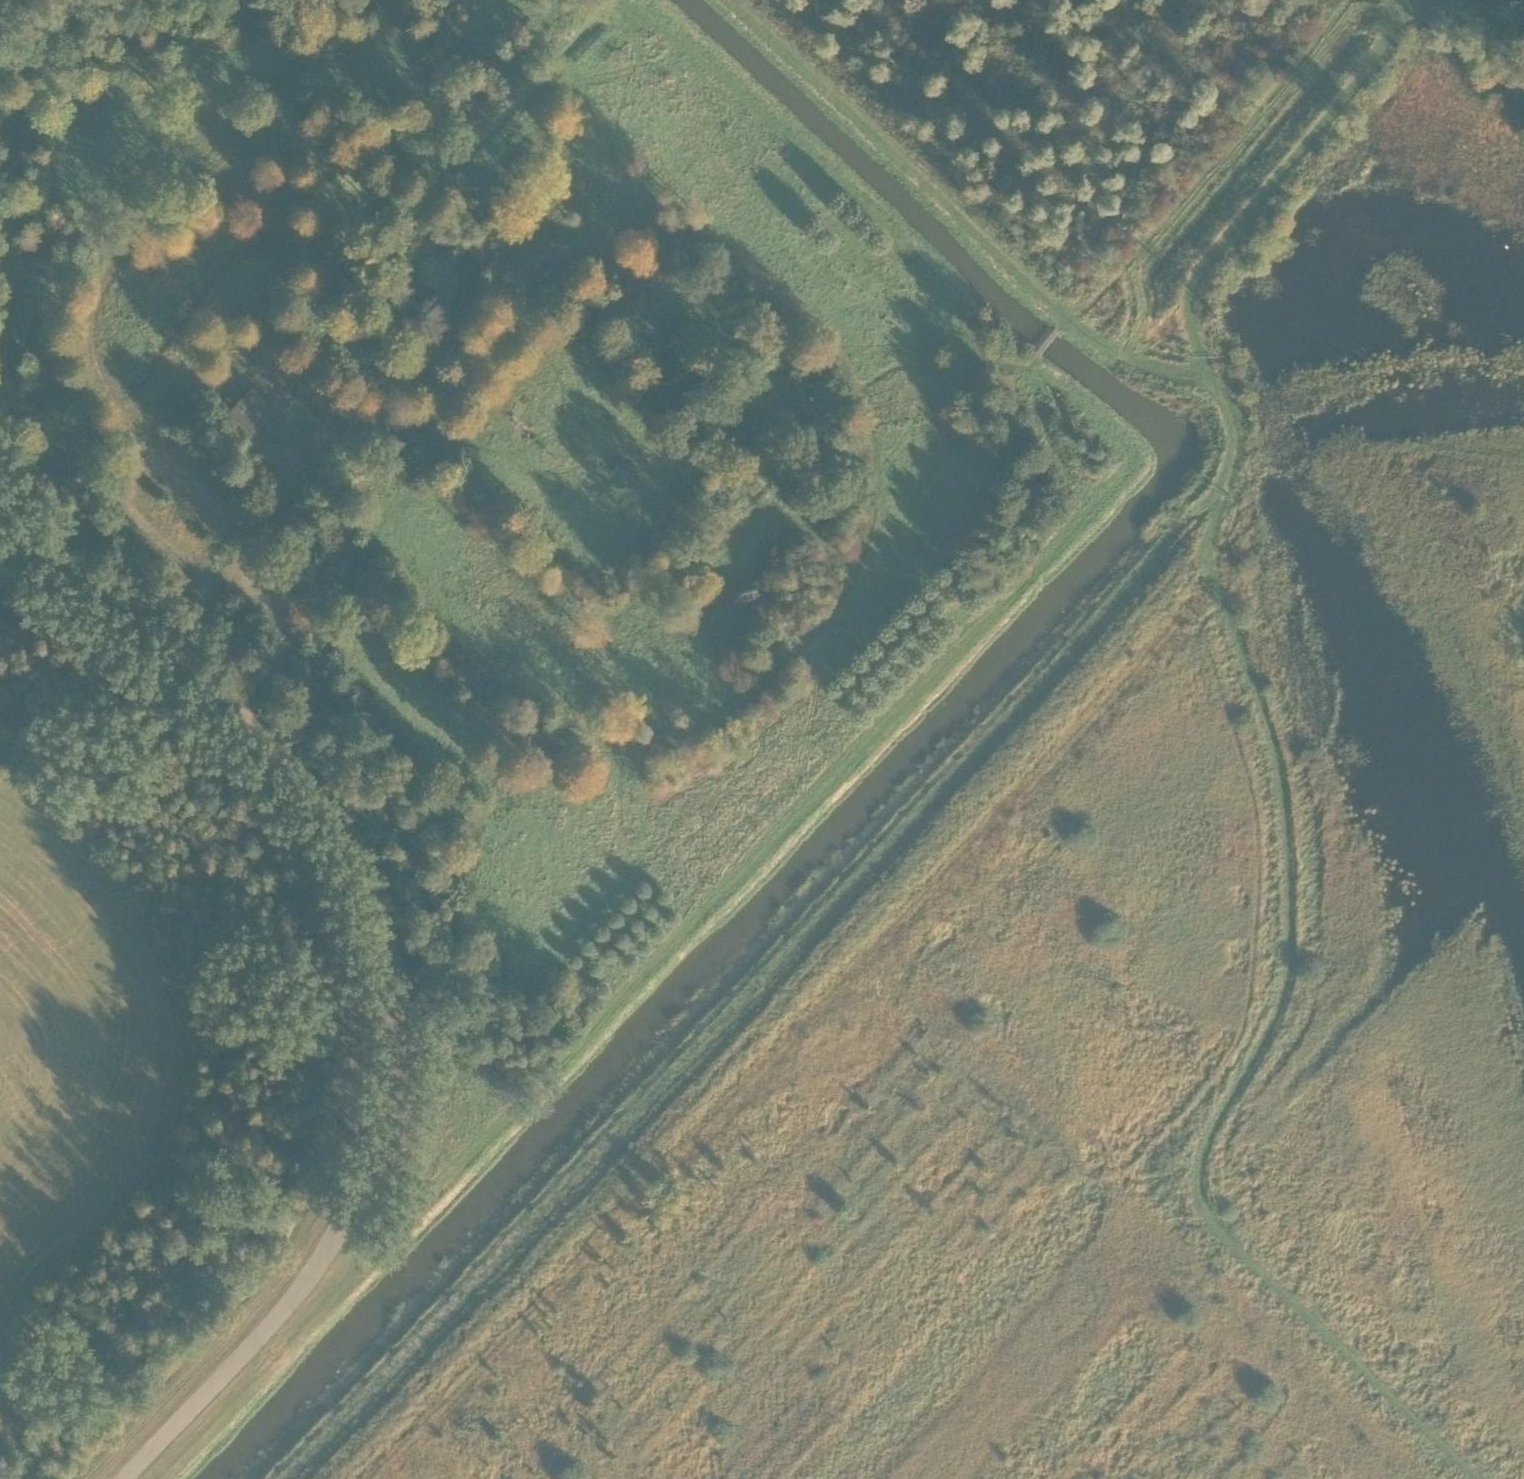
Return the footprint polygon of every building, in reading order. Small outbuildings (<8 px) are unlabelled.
[(232,412),(251,430),(271,409),(252,391),(232,412)]
